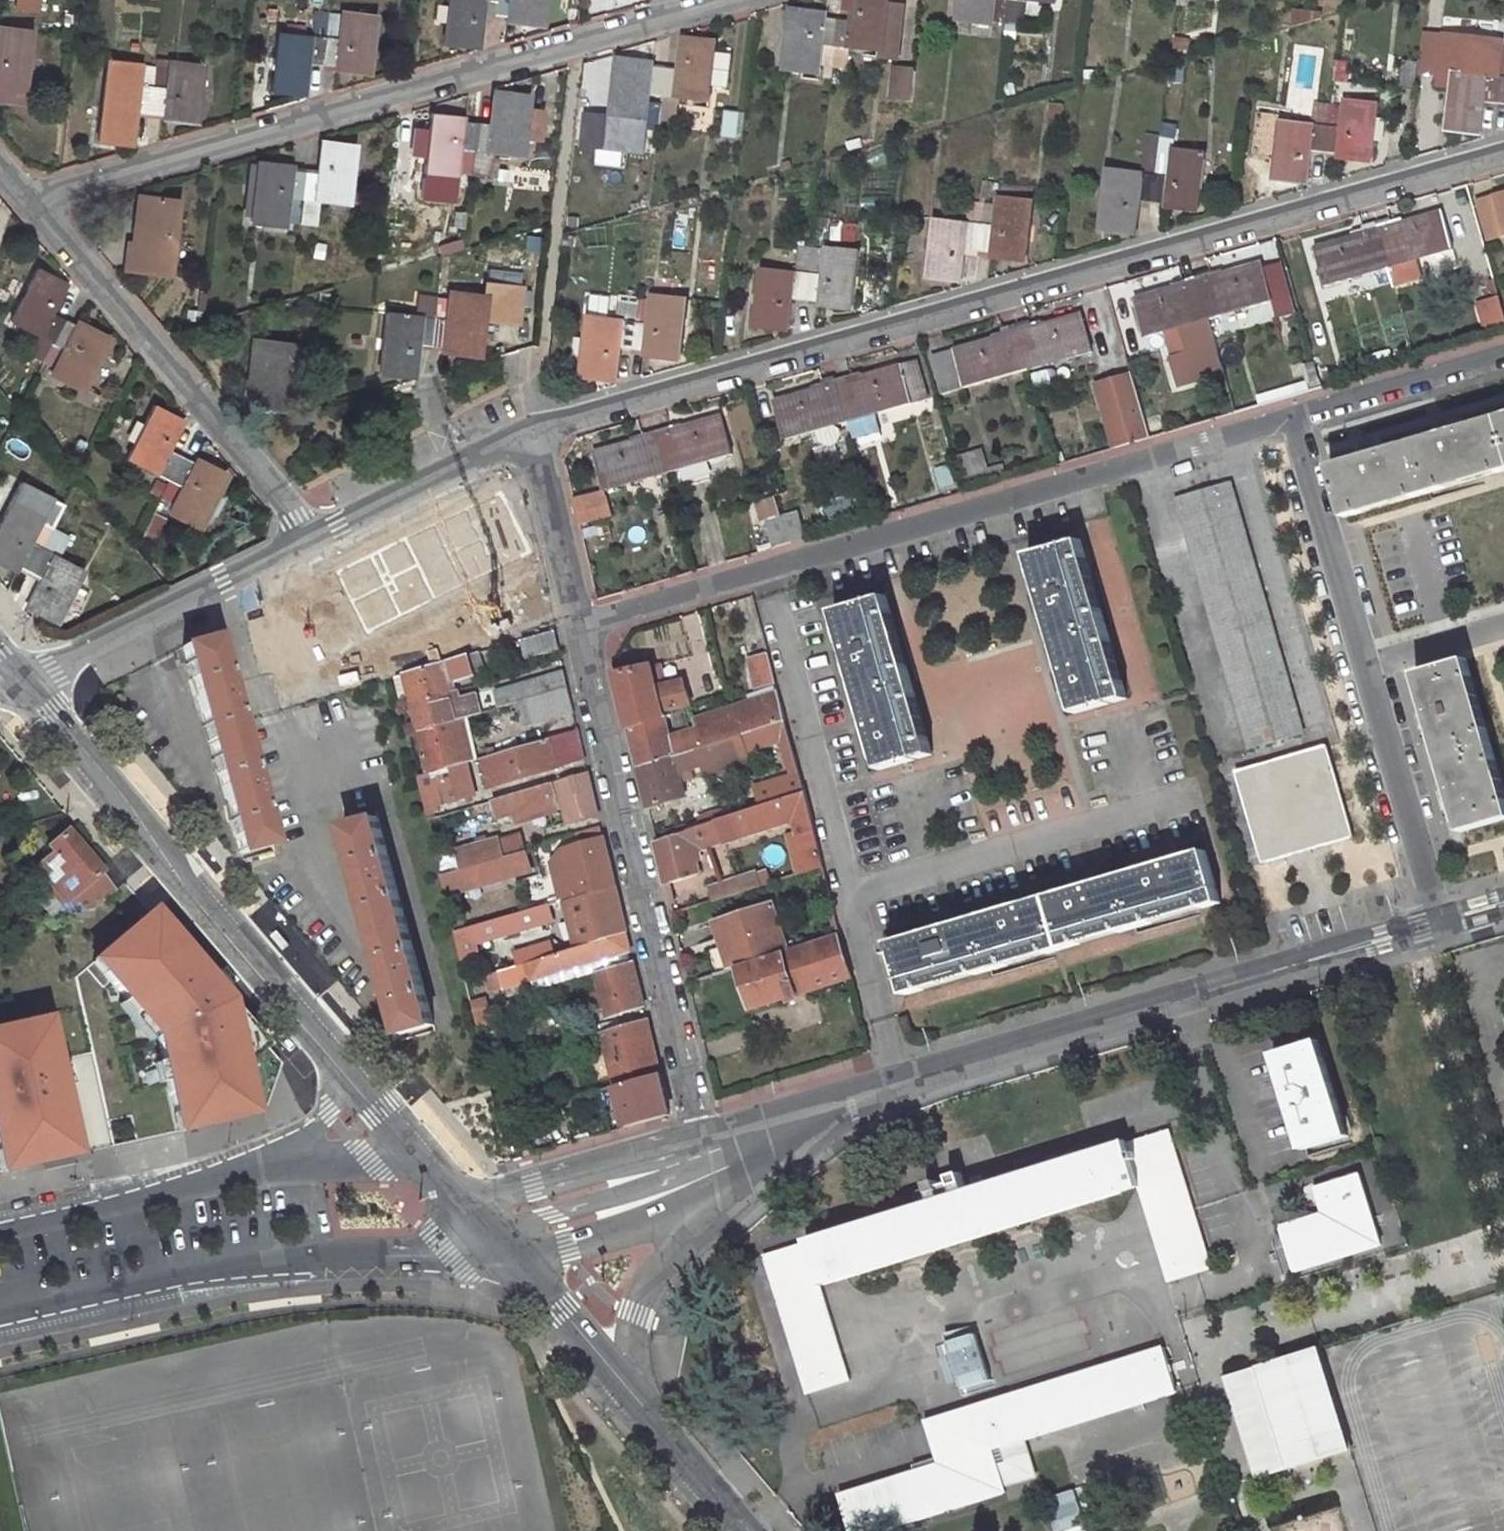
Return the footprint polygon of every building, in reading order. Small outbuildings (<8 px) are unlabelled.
[(480,7),(492,9),(493,0),(447,0),(442,35),(459,37),(460,33),(476,34),(480,7)] [(541,0),(493,0),(492,9),(522,12),(521,17),(539,19),(541,0)] [(879,47),(880,34),(896,36),(899,4),(884,2),(884,0),(850,0),(848,18),(835,17),(832,42),(879,47)] [(957,16),(991,20),(992,17),(1004,18),(1006,0),(959,0),(957,16)] [(1004,18),(1018,20),(1020,0),(1006,0),(1004,18)] [(1291,22),(1312,16),(1314,6),(1294,4),(1291,22)] [(367,69),(373,10),(338,6),(338,11),(324,10),(319,59),(349,62),(349,67),(367,69)] [(789,7),(782,67),(818,71),(818,64),(830,64),(832,42),(835,17),(806,13),(806,9),(789,7)] [(276,31),(269,87),(285,88),(285,82),(303,84),(307,58),(319,59),(324,10),(313,8),(309,34),(276,31)] [(0,24),(0,96),(20,98),(27,27),(0,24)] [(893,58),(896,36),(880,34),(879,47),(878,57),(893,58)] [(672,92),(706,96),(707,84),(724,85),(728,53),(711,52),(713,37),(696,35),(695,40),(678,39),(675,66),(662,65),(659,91),(656,118),(669,119),(672,92)] [(194,118),(200,58),(154,53),(152,63),(147,108),(176,111),(176,116),(194,118)] [(659,91),(662,65),(634,61),(634,59),(615,57),(608,114),(643,119),(647,90),(659,91)] [(1413,86),(1416,58),(1401,58),(1398,85),(1413,86)] [(147,108),(152,63),(141,62),(139,82),(126,81),(128,61),(108,59),(99,135),(116,137),(117,133),(132,135),(136,107),(147,108)] [(914,67),(897,65),(893,93),(911,95),(914,67)] [(1453,66),(1446,125),(1464,127),(1465,121),(1480,123),(1484,95),(1496,96),(1498,72),(1453,66)] [(1498,72),(1496,96),(1503,97),(1503,72),(1498,72)] [(490,148),(513,150),(515,134),(519,106),(520,93),(505,91),(505,97),(487,94),(484,121),(472,120),(469,146),(467,171),(487,173),(490,148)] [(1368,159),(1376,102),(1342,98),(1340,105),(1327,104),(1322,150),(1350,153),(1349,157),(1368,159)] [(1312,126),(1278,122),(1279,112),(1254,110),(1248,154),(1273,157),(1271,178),(1289,180),(1289,177),(1305,179),(1309,149),(1322,150),(1327,104),(1316,103),(1312,126)] [(722,105),(718,133),(735,135),(737,106),(722,105)] [(530,136),(534,107),(519,106),(515,134),(530,136)] [(452,173),(456,145),(469,146),(472,120),(439,116),(440,111),(426,110),(418,168),(452,173)] [(1134,224),(1137,198),(1148,199),(1151,174),(1156,135),(1144,133),(1139,172),(1107,169),(1100,225),(1118,227),(1118,223),(1134,224)] [(1156,135),(1151,174),(1148,199),(1177,202),(1177,206),(1195,208),(1203,149),(1169,145),(1170,136),(1156,135)] [(345,199),(352,139),(337,137),(336,142),(318,140),(314,169),(303,167),(299,194),(302,194),(299,220),(314,222),(318,195),(345,199)] [(293,217),(295,194),(299,194),(303,167),(272,164),(273,160),(258,158),(250,217),(283,221),(284,216),(293,217)] [(1487,234),(1503,230),(1503,191),(1478,198),(1487,234)] [(164,269),(173,199),(134,194),(127,249),(124,248),(122,264),(164,269)] [(1024,257),(1031,198),(997,194),(996,202),(983,200),(978,247),(1005,250),(1005,254),(1024,257)] [(935,216),(928,273),(945,275),(946,270),(961,272),(965,245),(978,247),(983,200),(970,199),(967,220),(935,216)] [(1440,208),(1392,222),(1390,216),(1375,220),(1386,259),(1387,263),(1403,258),(1402,255),(1422,249),(1423,253),(1450,245),(1440,208)] [(1361,231),(1314,244),(1324,281),(1350,273),(1349,270),(1369,264),(1370,268),(1387,263),(1386,259),(1375,220),(1359,225),(1361,231)] [(850,304),(857,246),(823,241),(823,245),(809,244),(804,296),(832,299),(832,302),(850,304)] [(762,263),(755,321),(772,323),(773,318),(789,320),(792,294),(804,296),(809,244),(799,243),(795,267),(762,263)] [(1207,314),(1271,296),(1261,259),(1211,273),(1210,268),(1195,272),(1207,314)] [(3,322),(47,345),(59,320),(47,314),(60,288),(43,280),(44,276),(30,269),(3,322)] [(1145,332),(1207,314),(1195,272),(1179,276),(1180,282),(1135,294),(1145,332)] [(384,309),(376,367),(393,368),(394,364),(410,366),(414,342),(427,343),(430,315),(434,289),(421,287),(417,313),(384,309)] [(472,352),(479,292),(446,288),(446,290),(434,289),(430,315),(427,343),(456,347),(456,350),(472,352)] [(636,292),(630,343),(662,347),(662,350),(680,352),(686,294),(650,290),(650,293),(636,292)] [(590,313),(582,371),(600,373),(601,369),(616,370),(620,342),(630,343),(636,292),(626,291),(623,316),(590,313)] [(1483,331),(1503,325),(1503,315),(1499,296),(1475,302),(1483,331)] [(1080,309),(1032,322),(1030,317),(1016,321),(1027,362),(1028,365),(1040,362),(1039,358),(1060,352),(1061,356),(1092,347),(1080,309)] [(517,313),(514,339),(528,341),(531,314),(517,313)] [(75,392),(102,337),(89,331),(87,334),(59,320),(47,345),(37,364),(48,370),(45,376),(75,392)] [(943,389),(991,376),(990,372),(1009,367),(1010,370),(1028,365),(1027,362),(1016,321),(1002,325),(1003,331),(933,350),(943,389)] [(282,374),(286,342),(248,337),(242,388),(238,388),(236,401),(278,406),(280,394),(293,396),(296,375),(282,374)] [(296,375),(300,344),(286,342),(282,374),(296,375)] [(919,355),(852,374),(851,368),(835,373),(847,415),(859,412),(858,410),(880,403),(881,405),(929,391),(919,355)] [(1134,372),(1095,380),(1108,451),(1148,443),(1134,372)] [(847,415),(835,373),(820,377),(822,383),(774,396),(785,433),(809,426),(808,424),(834,417),(835,419),(847,415)] [(147,405),(120,456),(163,479),(175,456),(162,449),(175,424),(160,415),(161,412),(147,405)] [(1339,461),(1353,510),(1503,466),(1503,412),(1473,421),(1468,409),(1456,413),(1460,425),(1400,442),(1396,430),(1383,434),(1386,447),(1339,461)] [(1163,428),(1158,411),(1147,415),(1151,431),(1163,428)] [(679,459),(701,453),(701,456),(732,447),(721,412),(671,426),(669,420),(655,424),(665,463),(666,466),(680,462),(679,459)] [(834,436),(840,425),(835,419),(834,417),(808,424),(809,426),(809,427),(812,431),(817,436),(823,438),(826,438),(834,436)] [(852,437),(881,434),(879,417),(850,421),(852,437)] [(641,434),(595,447),(605,483),(629,477),(628,474),(651,467),(652,470),(666,466),(665,463),(655,424),(640,428),(641,434)] [(956,451),(965,482),(1004,471),(1000,459),(985,463),(978,444),(956,451)] [(191,527),(218,472),(205,465),(202,470),(175,456),(163,479),(154,499),(164,504),(161,512),(191,527)] [(1000,459),(1004,471),(1010,469),(1006,458),(1000,459)] [(1232,477),(1178,495),(1255,745),(1310,729),(1232,477)] [(600,485),(573,492),(579,517),(610,510),(606,493),(603,494),(600,485)] [(0,516),(0,558),(27,571),(50,525),(37,519),(39,514),(9,498),(0,516)] [(781,513),(788,537),(803,533),(796,509),(781,513)] [(764,518),(771,542),(788,537),(781,513),(764,518)] [(54,620),(81,569),(56,556),(66,534),(50,525),(27,571),(38,576),(26,601),(43,610),(41,614),(54,620)] [(336,665),(409,644),(405,628),(417,624),(422,641),(497,620),(493,603),(537,591),(524,547),(266,618),(277,662),(281,662),(285,679),(323,668),(319,651),(332,648),(336,665)] [(1052,617),(1069,674),(1059,677),(1064,695),(1074,692),(1083,720),(1134,705),(1086,547),(1035,562),(1046,598),(1037,601),(1042,620),(1052,617)] [(863,671),(881,729),(870,732),(875,750),(886,747),(895,775),(945,759),(897,603),(846,617),(857,652),(846,656),(852,674),(863,671)] [(553,626),(527,634),(519,636),(523,653),(557,644),(553,626)] [(181,643),(211,751),(237,849),(269,840),(242,737),(243,737),(214,634),(181,643)] [(747,654),(754,686),(781,679),(773,647),(747,654)] [(402,670),(415,725),(454,714),(474,707),(469,688),(449,694),(445,679),(468,672),(468,670),(482,666),(476,649),(402,670)] [(652,660),(658,688),(668,686),(661,658),(652,660)] [(1418,673),(1425,697),(1414,701),(1418,714),(1428,711),(1444,768),(1434,771),(1437,783),(1448,780),(1462,828),(1503,815),(1503,779),(1469,658),(1418,673)] [(615,669),(628,724),(665,714),(663,707),(692,700),(690,694),(685,682),(668,686),(658,688),(652,660),(615,669)] [(521,694),(567,682),(563,665),(493,685),(497,701),(521,694)] [(527,718),(572,706),(567,682),(521,694),(527,718)] [(784,691),(694,716),(696,725),(776,700),(785,697),(784,691)] [(628,724),(637,763),(673,752),(790,716),(785,697),(776,700),(696,725),(687,728),(688,734),(670,739),(665,714),(628,724)] [(434,764),(465,756),(454,714),(415,725),(426,767),(434,764)] [(687,791),(681,767),(794,731),(790,716),(673,752),(637,763),(646,803),(687,791)] [(565,731),(572,757),(584,754),(577,728),(565,731)] [(548,748),(561,744),(565,759),(572,757),(565,731),(545,736),(548,748)] [(530,769),(565,759),(561,744),(548,748),(545,736),(524,742),(530,769)] [(491,779),(530,769),(524,742),(484,752),(491,779)] [(1330,743),(1239,769),(1264,860),(1356,833),(1330,743)] [(442,797),(473,789),(465,756),(434,764),(438,780),(442,797)] [(415,769),(419,785),(438,780),(434,764),(426,767),(415,769)] [(564,818),(596,810),(592,794),(587,769),(492,794),(495,810),(511,806),(513,815),(559,803),(564,818)] [(654,836),(665,881),(699,871),(693,848),(792,819),(790,813),(793,811),(797,827),(803,850),(822,845),(808,787),(688,823),(689,826),(654,836)] [(424,805),(436,801),(434,792),(421,795),(424,805)] [(374,812),(341,820),(398,1027),(433,1017),(374,812)] [(579,840),(602,834),(599,823),(577,830),(579,840)] [(442,886),(528,862),(517,826),(459,842),(463,859),(438,866),(442,886)] [(799,867),(826,859),(822,845),(803,850),(797,827),(790,829),(799,867)] [(35,868),(73,913),(93,909),(115,890),(65,832),(47,848),(51,853),(35,868)] [(562,892),(613,877),(602,834),(579,840),(563,844),(565,852),(568,868),(552,872),(555,885),(544,888),(547,896),(553,894),(562,892)] [(565,852),(548,856),(552,872),(568,868),(565,852)] [(901,994),(1213,901),(1199,852),(1163,862),(1161,854),(1141,860),(1144,868),(1086,885),(1083,877),(1063,882),(1065,891),(1019,905),(1017,896),(998,901),(1001,910),(942,928),(940,919),(920,924),(922,933),(886,944),(901,994)] [(756,867),(709,881),(712,894),(760,879),(756,867)] [(562,892),(575,942),(625,928),(613,877),(562,892)] [(547,896),(468,919),(470,931),(503,927),(558,911),(553,894),(547,896)] [(773,901),(716,920),(730,964),(745,959),(787,945),(773,901)] [(156,1037),(177,1131),(262,1112),(279,1064),(150,913),(92,962),(156,1037)] [(468,952),(461,921),(451,924),(458,954),(468,952)] [(555,948),(515,958),(515,957),(501,961),(506,981),(630,947),(625,928),(575,942),(555,948)] [(757,1001),(824,980),(852,971),(838,928),(787,945),(745,959),(757,1001)] [(515,958),(555,948),(551,933),(512,943),(515,957),(515,958)] [(605,1008),(642,999),(632,957),(595,967),(605,1008)] [(472,1015),(506,1007),(503,992),(469,1002),(472,1015)] [(612,1078),(657,1066),(648,1026),(644,1008),(599,1021),(612,1078)] [(74,1155),(47,1037),(0,1047),(0,1172),(74,1155)] [(1313,1039),(1266,1052),(1296,1150),(1342,1137),(1313,1039)] [(622,1121),(667,1109),(657,1066),(612,1078),(613,1080),(622,1121)] [(800,1244),(756,1258),(799,1395),(843,1381),(813,1287),(1130,1186),(1160,1280),(1205,1266),(1163,1129),(1117,1144),(1116,1141),(799,1240),(800,1244)] [(1353,1174),(1310,1186),(1318,1214),(1274,1227),(1287,1271),(1375,1244),(1353,1174)] [(977,1334),(992,1378),(1002,1374),(987,1330),(977,1334)] [(974,1334),(942,1345),(960,1395),(992,1384),(974,1334)] [(933,1463),(834,1493),(844,1530),(866,1530),(999,1490),(997,1481),(1028,1472),(1022,1455),(1019,1456),(1015,1439),(1170,1392),(1157,1347),(921,1420),(933,1463)] [(1312,1348),(1217,1377),(1248,1478),(1343,1450),(1312,1348)] [(1045,1500),(1055,1530),(1088,1530),(1076,1490),(1045,1500)]
